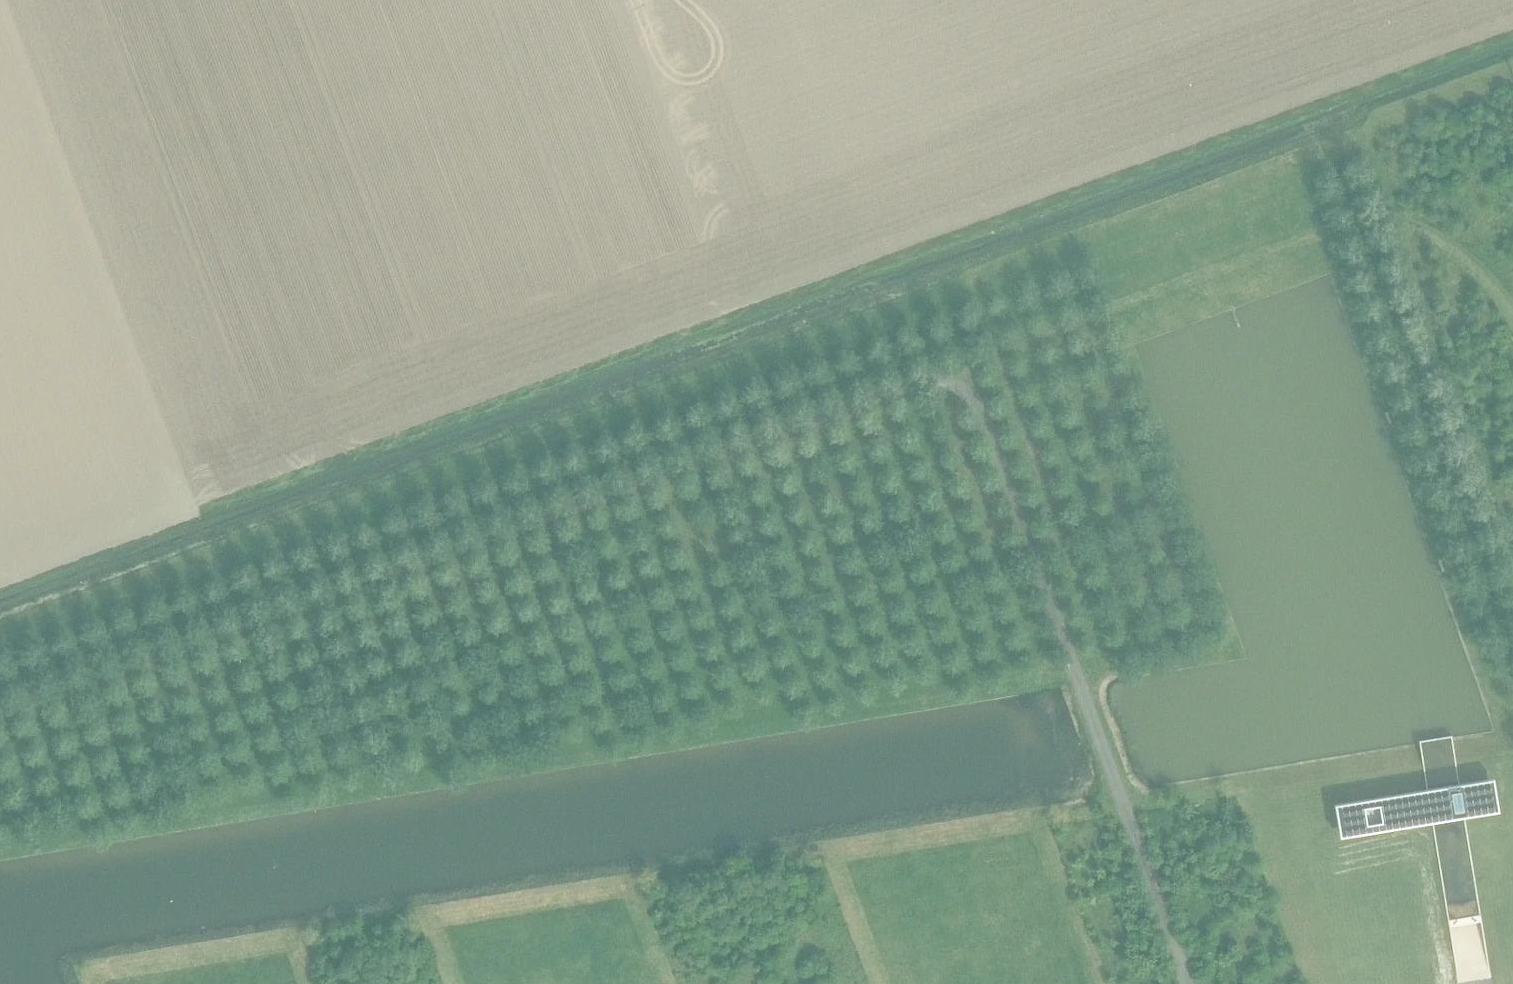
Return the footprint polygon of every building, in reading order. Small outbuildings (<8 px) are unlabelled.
[(1489,977),(1491,977),(1464,816),(1498,810),(1492,778),(1459,783),(1451,735),(1419,740),(1426,788),(1334,803),(1339,836),(1432,821),(1458,982),(1459,982),(1450,926),(1480,921),(1489,977)]
